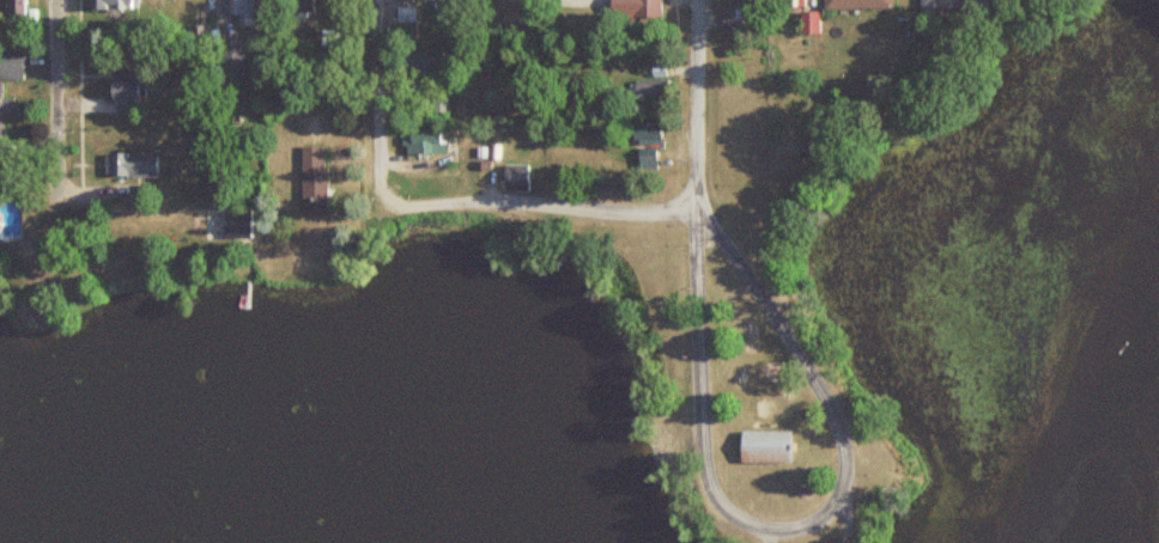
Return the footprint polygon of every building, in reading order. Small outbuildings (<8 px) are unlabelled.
[(22,25),(22,0),(0,0),(0,25),(22,25)] [(86,12),(132,12),(132,0),(86,0),(86,12)] [(221,26),(251,26),(251,0),(221,0),(221,26)] [(313,11),(313,0),(293,0),(293,11),(313,11)] [(625,16),(658,17),(658,0),(625,0),(625,16)] [(732,10),(752,10),(752,0),(732,0),(732,10)] [(889,0),(820,0),(820,8),(889,8),(889,0)] [(798,32),(815,32),(815,12),(798,12),(798,32)] [(242,78),(242,49),(220,49),(220,78),(242,78)] [(0,55),(0,79),(20,79),(20,55),(0,55)] [(113,115),(135,115),(135,69),(112,69),(112,81),(107,81),(107,99),(113,99),(113,115)] [(8,139),(9,98),(0,98),(0,139),(8,139)] [(404,154),(439,154),(439,130),(404,130),(404,154)] [(633,144),(651,142),(650,132),(631,134),(633,144)] [(323,146),(299,146),(299,217),(323,217),(323,146)] [(102,155),(102,177),(154,177),(154,155),(102,155)] [(527,164),(502,164),(502,191),(527,191),(527,164)] [(789,432),(738,432),(738,463),(789,463),(789,432)]
